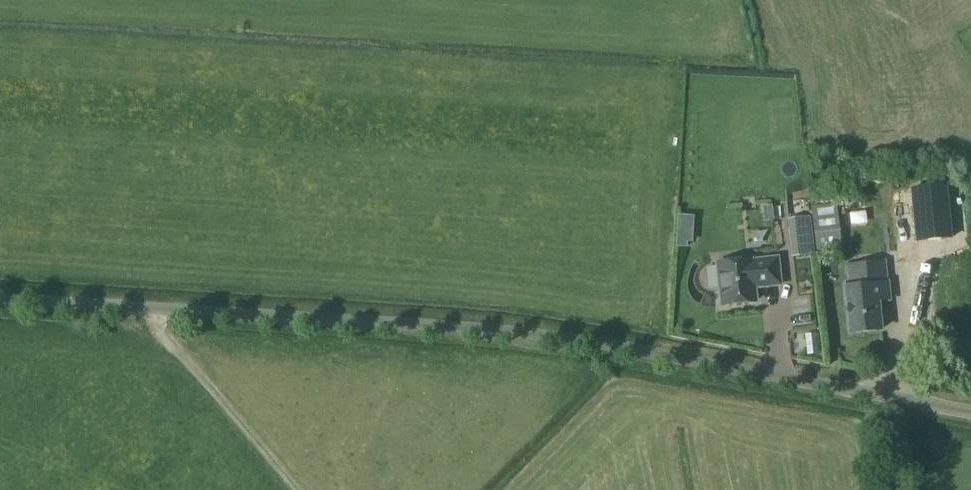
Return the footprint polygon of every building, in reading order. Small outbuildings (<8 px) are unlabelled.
[(902,190),(907,239),(940,236),(936,187),(902,190)] [(813,256),(809,221),(793,222),(797,258),(813,256)] [(750,263),(716,267),(721,308),(755,304),(753,286),(759,285),(759,289),(779,287),(776,261),(750,264),(750,263)] [(850,292),(845,292),(850,336),(880,333),(877,304),(881,303),(879,289),(885,288),(883,267),(848,271),(850,292)]
